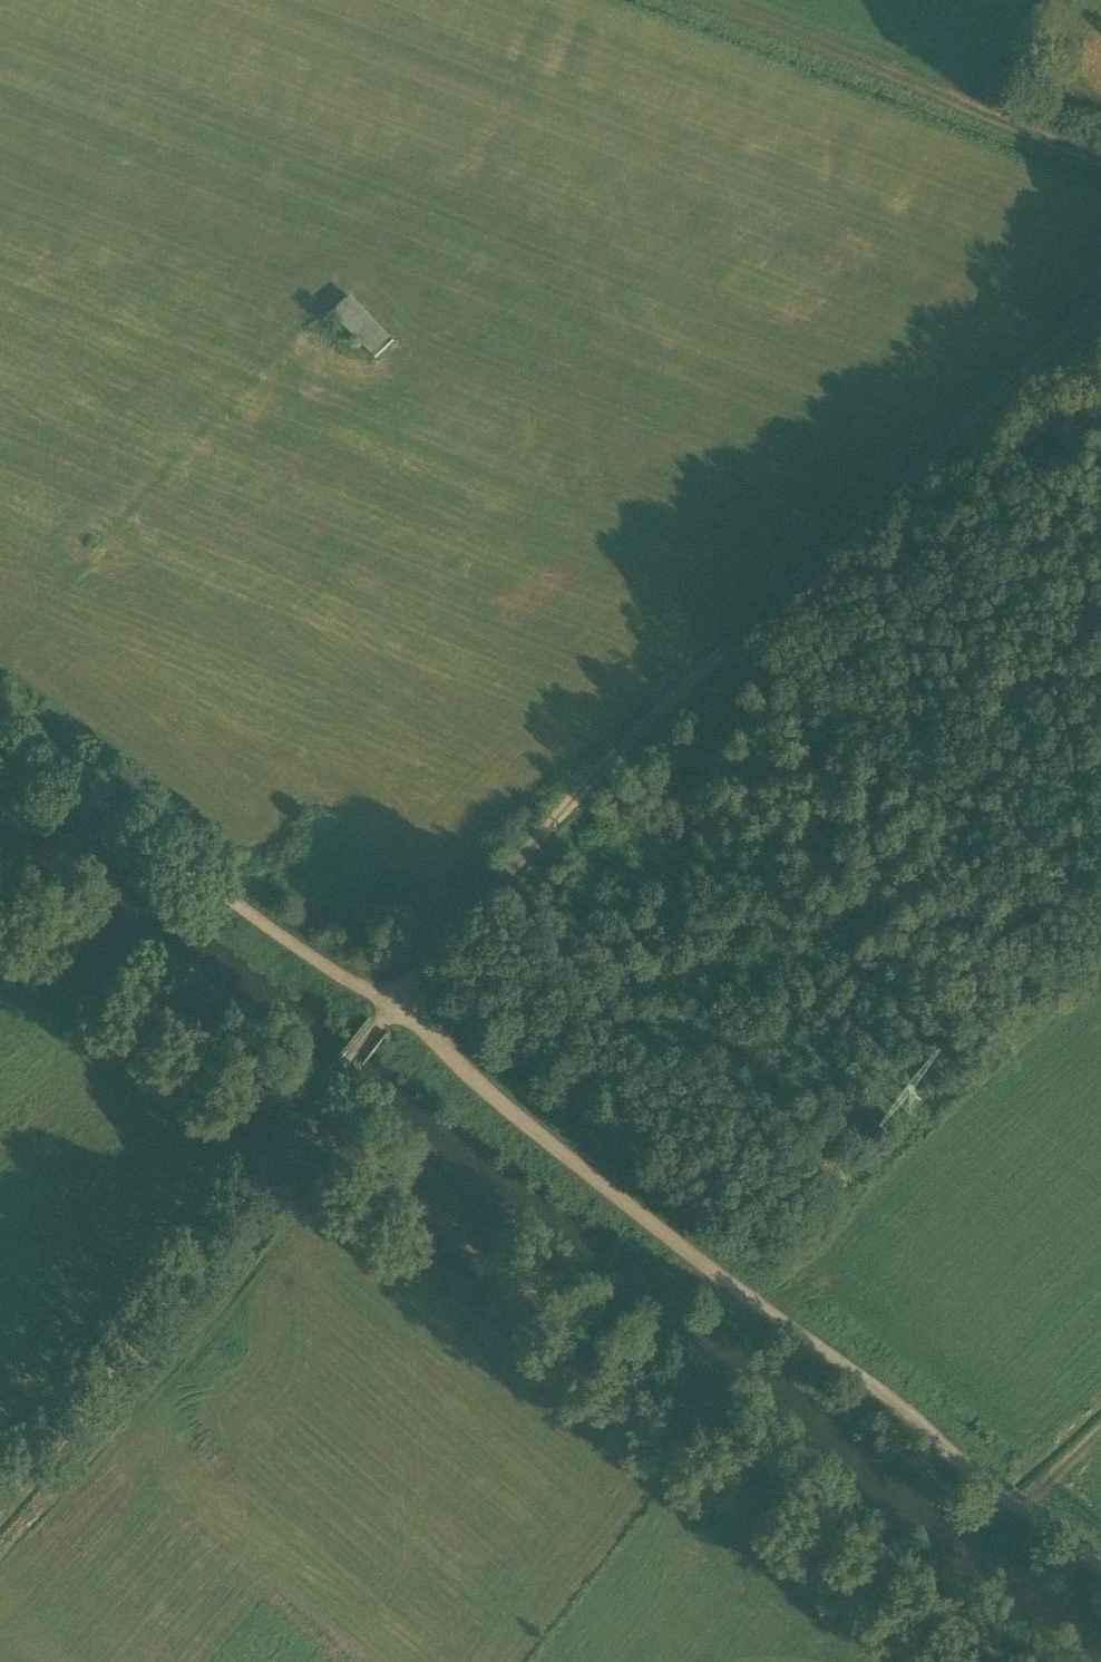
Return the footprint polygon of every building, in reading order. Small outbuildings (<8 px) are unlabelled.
[(330,312),(376,359),(395,341),(350,293),(330,312)]
